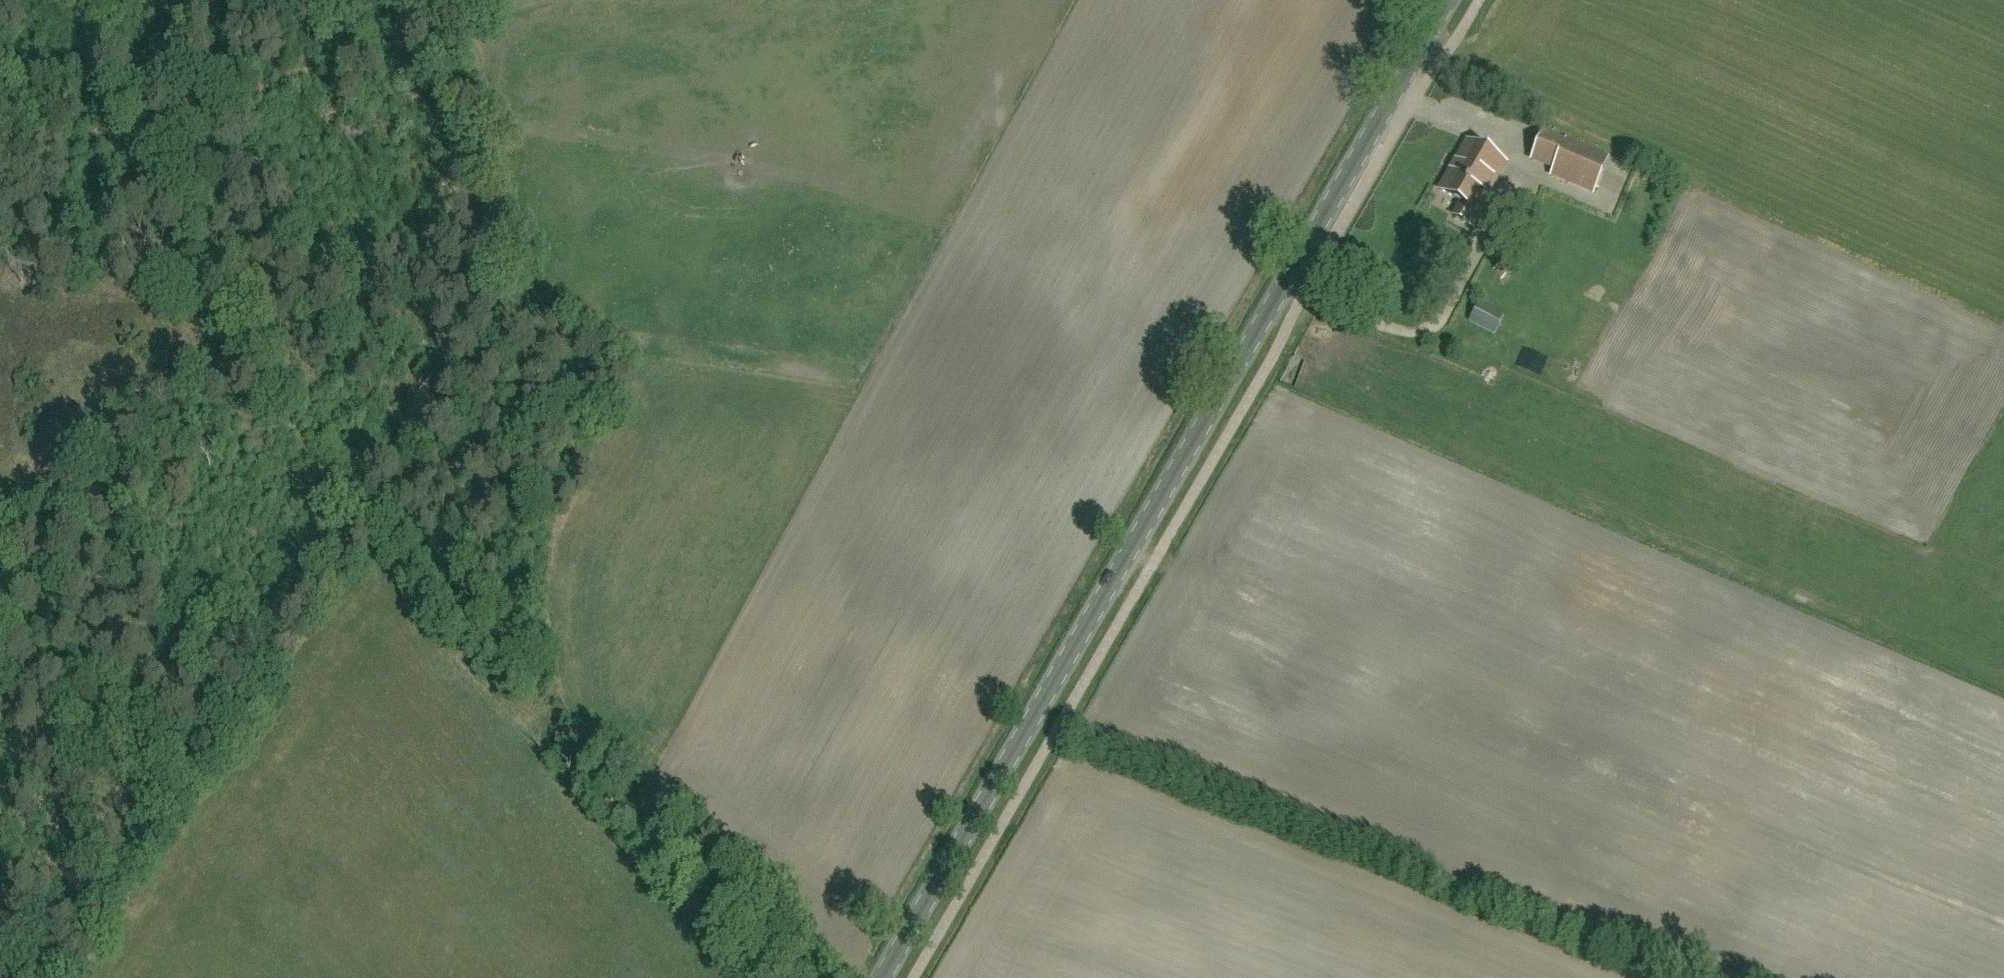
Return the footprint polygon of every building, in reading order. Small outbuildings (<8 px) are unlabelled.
[(1532,161),(1555,170),(1552,176),(1592,194),(1607,161),(1544,134),(1532,161)] [(1451,171),(1440,191),(1462,203),(1454,217),(1471,227),(1480,213),(1478,212),(1505,164),(1467,143),(1456,162),(1457,163),(1453,172),(1451,171)] [(1504,315),(1479,302),(1468,323),(1494,336),(1504,315)]
